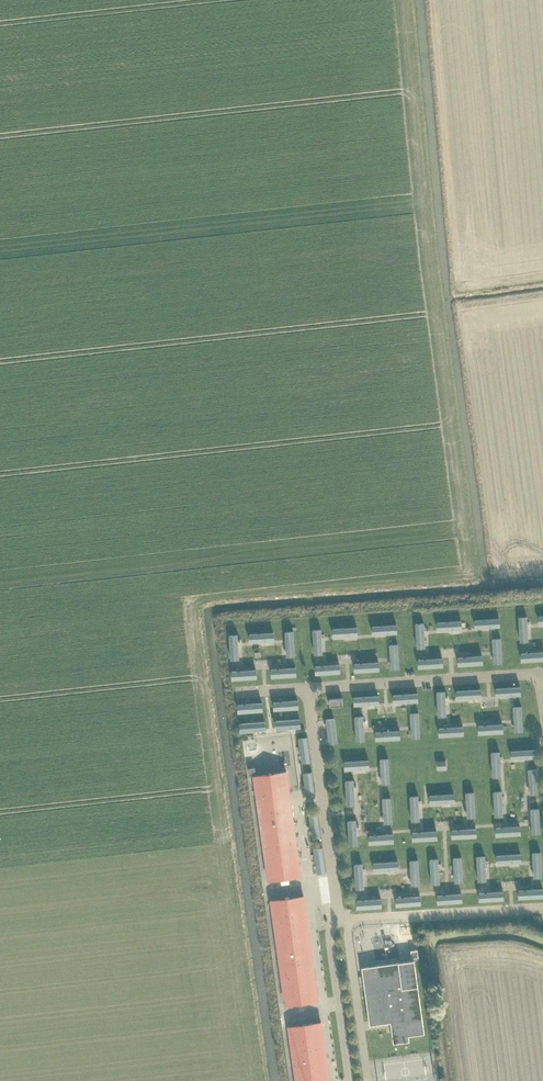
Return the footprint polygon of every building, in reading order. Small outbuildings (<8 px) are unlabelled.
[(519,641),(528,641),(527,621),(526,615),(518,615),(519,641)] [(474,618),(474,628),(494,627),(500,626),(500,617),(474,618)] [(436,620),(436,630),(462,628),(462,619),(436,620)] [(416,647),(425,647),(424,627),(424,621),(414,621),(416,647)] [(371,624),(371,634),(392,633),(397,633),(396,623),(371,624)] [(331,627),(332,636),(357,635),(357,626),(331,627)] [(313,654),(323,653),(321,633),(321,627),(312,628),(313,654)] [(286,656),(295,655),(293,629),(285,630),(286,640),(286,656)] [(248,632),(248,641),(274,640),(274,631),(248,632)] [(229,659),(239,659),(238,638),(237,633),(228,633),(229,659)] [(493,663),(503,662),(501,636),(492,637),(493,658),(493,663)] [(391,669),(399,668),(398,642),(389,643),(391,669)] [(520,661),(542,659),(542,651),(525,652),(520,652),(520,661)] [(457,657),(457,665),(483,663),(482,655),(457,657)] [(417,659),(417,667),(443,666),(442,657),(426,658),(417,659)] [(353,663),(354,671),(379,670),(379,661),(353,663)] [(314,665),(314,674),(340,672),(340,664),(320,665),(314,665)] [(270,668),(271,677),(297,675),(296,667),(287,667),(270,668)] [(231,670),(232,679),(256,677),(256,669),(236,670),(231,670)] [(495,687),(495,696),(516,695),(521,694),(520,685),(495,687)] [(455,689),(455,698),(481,697),(481,687),(455,689)] [(437,716),(446,715),(445,694),(445,689),(436,690),(437,716)] [(392,693),(392,702),(412,701),(418,701),(418,691),(392,693)] [(352,696),(353,705),(362,705),(378,703),(378,694),(352,696)] [(272,700),(272,710),(298,708),(298,698),(286,699),(278,700),(272,700)] [(237,702),(238,712),(262,710),(262,701),(250,702),(242,702),(237,702)] [(515,731),(523,730),(522,704),(513,705),(515,726),(515,731)] [(412,737),(420,737),(419,711),(410,711),(411,733),(412,737)] [(355,741),(365,740),(364,732),(363,714),(353,715),(355,741)] [(334,716),(325,717),(326,719),(329,743),(337,742),(334,716)] [(274,719),(274,728),(296,727),(300,726),(300,717),(274,719)] [(240,721),(241,730),(253,730),(266,729),(265,719),(240,721)] [(477,725),(478,733),(503,732),(503,723),(477,725)] [(438,728),(438,736),(463,734),(463,726),(444,727),(438,728)] [(374,732),(374,740),(400,738),(399,730),(374,732)] [(307,735),(297,736),(301,762),(310,761),(307,735)] [(510,750),(511,758),(531,757),(536,757),(535,749),(510,750)] [(499,750),(491,750),(492,776),(501,776),(500,755),(499,750)] [(389,756),(380,757),(381,767),(382,783),(390,782),(389,756)] [(343,760),(344,769),(352,769),(369,768),(369,758),(343,760)] [(437,760),(437,769),(446,769),(445,759),(437,760)] [(537,767),(528,767),(530,793),(539,793),(537,767)] [(312,770),(302,771),(306,797),(315,795),(312,770)] [(268,880),(300,876),(286,771),(254,775),(268,880)] [(353,779),(344,779),(346,805),(355,805),(353,779)] [(474,790),(466,791),(467,800),(467,817),(475,816),(474,790)] [(501,790),(493,790),(494,816),(502,815),(501,790)] [(429,793),(429,803),(455,801),(454,792),(429,793)] [(418,794),(409,795),(411,820),(419,820),(418,800),(418,794)] [(391,796),(383,797),(384,823),(393,822),(391,796)] [(539,807),(531,807),(531,828),(532,833),(540,833),(539,807)] [(317,810),(308,812),(311,837),(320,836),(317,810)] [(356,818),(347,819),(349,845),(357,844),(357,836),(356,818)] [(495,827),(495,835),(520,834),(520,826),(495,827)] [(451,829),(451,837),(476,836),(476,828),(451,829)] [(411,832),(412,840),(437,839),(437,831),(411,832)] [(367,835),(368,844),(394,842),(393,834),(367,835)] [(322,846),(313,847),(316,873),(325,871),(322,846)] [(541,850),(533,851),(533,861),(534,876),(542,876),(541,850)] [(495,855),(496,863),(521,861),(521,853),(495,855)] [(485,854),(476,854),(477,880),(486,880),(485,860),(485,854)] [(461,856),(453,856),(453,869),(454,873),(454,882),(463,881),(461,856)] [(438,857),(429,858),(431,883),(439,883),(439,871),(438,863),(438,857)] [(418,858),(410,859),(410,868),(411,885),(420,884),(418,858)] [(372,862),(373,871),(398,869),(397,860),(372,862)] [(362,862),(353,863),(355,889),(363,888),(362,868),(362,862)] [(518,898),(542,897),(542,892),(542,888),(534,889),(518,890),(518,898)] [(478,892),(479,900),(504,899),(503,891),(478,892)] [(437,895),(437,903),(462,901),(462,893),(437,895)] [(285,1004),(317,1000),(303,895),(271,900),(285,1004)] [(395,897),(395,906),(421,904),(420,896),(395,897)] [(356,899),(356,908),(381,907),(381,898),(359,899),(356,899)] [(418,957),(417,949),(410,950),(411,958),(418,957)] [(414,960),(361,967),(364,988),(365,996),(366,999),(369,1020),(369,1025),(391,1022),(392,1032),(394,1043),(409,1040),(408,1035),(424,1033),(414,960)] [(320,1021),(288,1026),(296,1080),(329,1080),(320,1021)]
